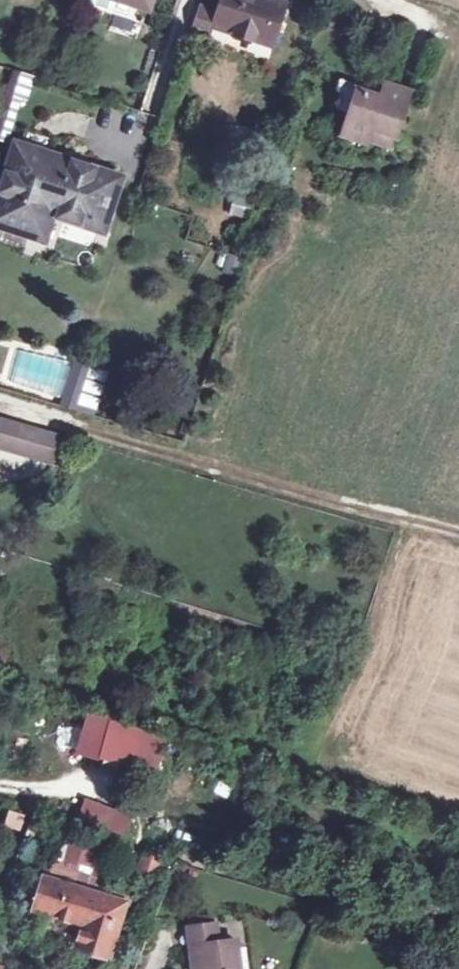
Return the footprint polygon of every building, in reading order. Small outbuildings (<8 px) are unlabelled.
[(81,1),(110,12),(115,0),(81,0),(81,1)] [(196,24),(214,30),(219,14),(214,7),(217,0),(204,0),(196,24)] [(219,4),(243,12),(241,18),(280,31),(290,0),(221,0),(219,4)] [(26,102),(32,76),(19,72),(12,99),(26,102)] [(366,137),(368,133),(373,121),(396,130),(412,85),(386,77),(380,90),(358,82),(341,128),(366,137)] [(392,142),(396,130),(373,121),(368,133),(392,142)] [(16,143),(0,192),(0,225),(35,236),(44,209),(110,230),(126,176),(16,143)] [(97,411),(108,372),(88,366),(77,405),(97,411)] [(52,436),(0,420),(0,457),(42,469),(52,436)] [(76,757),(161,775),(170,734),(85,716),(76,757)] [(85,798),(75,824),(116,838),(125,811),(85,798)] [(57,870),(102,884),(113,850),(68,835),(57,870)] [(136,875),(156,881),(162,858),(142,852),(136,875)] [(126,904),(46,878),(36,911),(85,926),(78,951),(108,959),(126,904)] [(194,968),(240,968),(237,949),(222,951),(219,936),(191,940),(194,968)]
